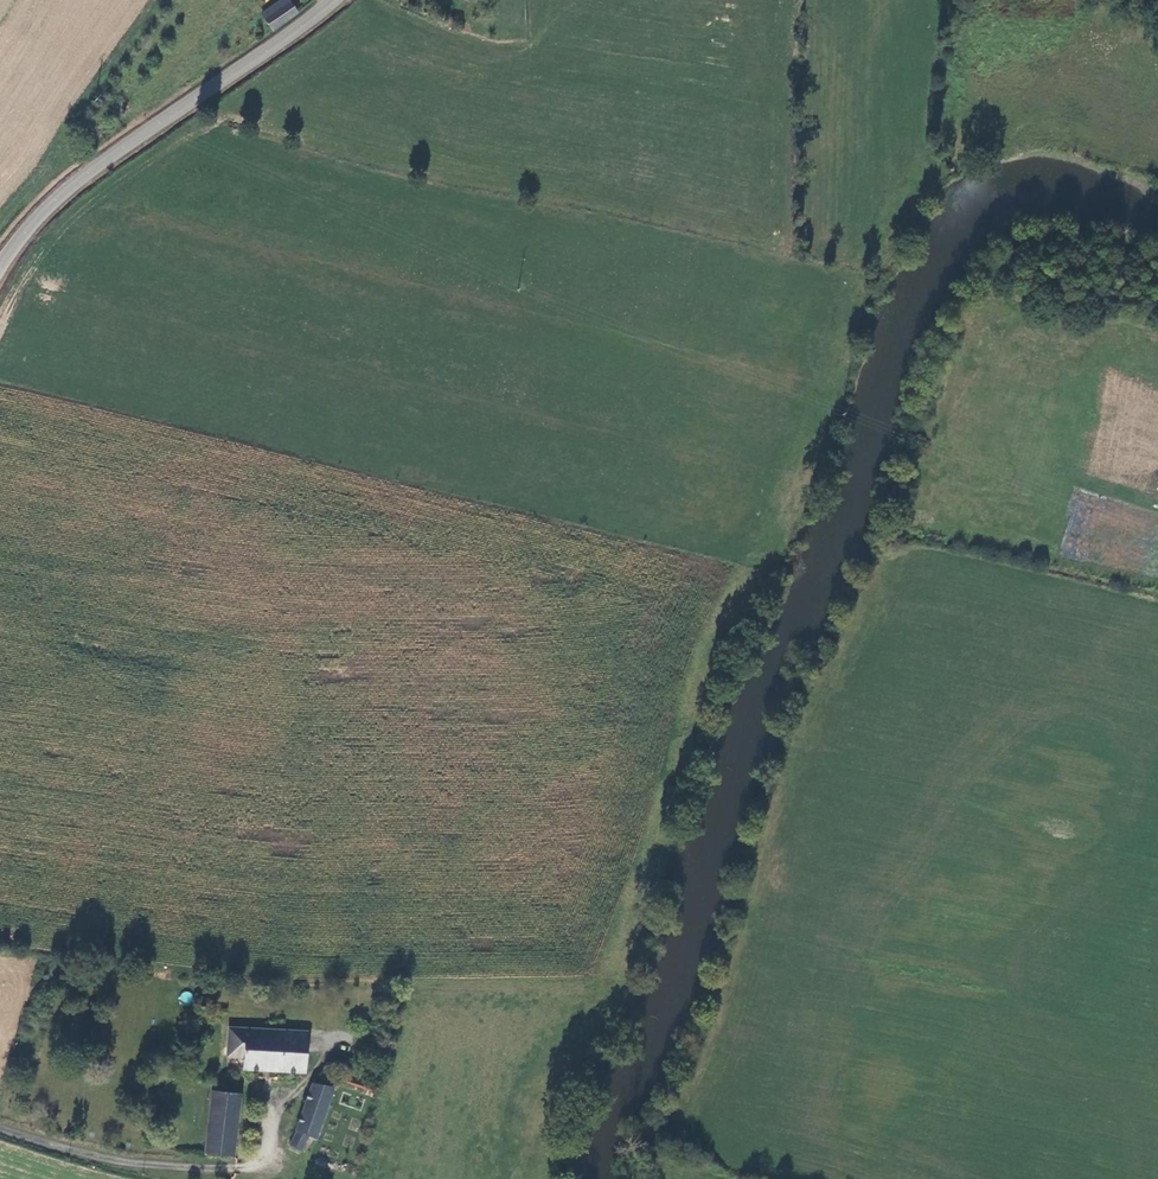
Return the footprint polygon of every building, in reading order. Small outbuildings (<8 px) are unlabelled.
[(264,18),(271,29),(296,12),(290,2),(264,18)] [(302,1070),(305,1029),(228,1024),(225,1053),(241,1055),(240,1065),(260,1067),(259,1074),(270,1075),(271,1068),(302,1070)] [(330,1086),(310,1079),(292,1126),(294,1127),(288,1142),(299,1146),(305,1132),(312,1134),(330,1086)] [(212,1087),(203,1151),(230,1153),(238,1092),(212,1087)]
